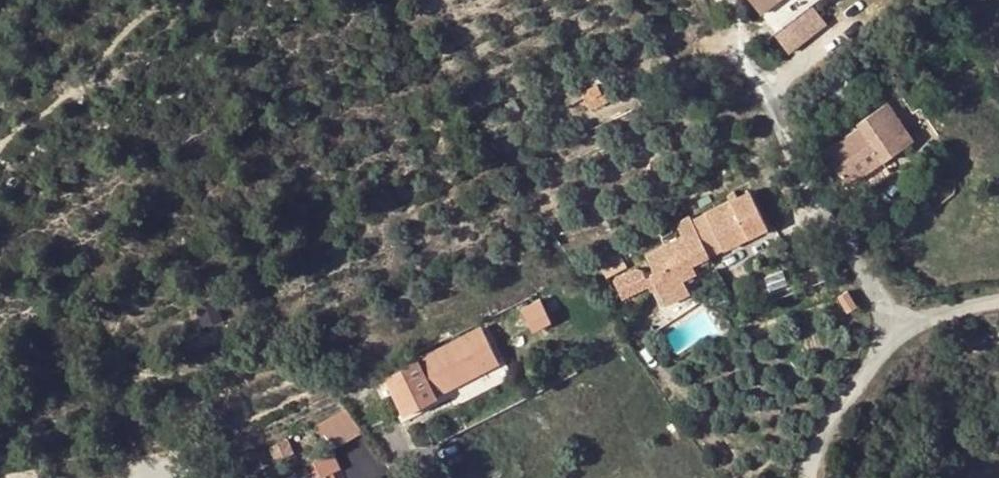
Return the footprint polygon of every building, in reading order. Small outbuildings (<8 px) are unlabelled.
[(778,0),(748,0),(759,15),(778,0)] [(811,4),(773,33),(788,53),(827,24),(811,4)] [(609,98),(600,80),(589,86),(586,81),(577,85),(580,90),(578,91),(587,110),(609,98)] [(857,128),(881,163),(912,141),(889,106),(888,105),(856,126),(857,128)] [(857,128),(822,153),(846,187),(881,163),(857,128)] [(725,196),(729,202),(736,199),(733,192),(725,196)] [(646,257),(654,274),(704,249),(708,257),(721,251),(722,252),(767,229),(748,193),(736,199),(729,202),(703,215),(704,217),(691,223),(689,218),(680,222),(687,237),(646,257)] [(666,224),(657,230),(660,237),(670,232),(666,224)] [(704,249),(654,274),(660,287),(682,276),(695,270),(711,262),(708,257),(704,249)] [(627,268),(624,261),(603,273),(606,279),(627,268)] [(697,274),(695,270),(682,276),(684,281),(697,274)] [(690,293),(684,281),(682,276),(660,287),(654,274),(650,276),(664,305),(690,293)] [(631,276),(613,284),(619,296),(637,287),(631,276)] [(748,278),(739,280),(742,292),(751,289),(748,278)] [(837,297),(847,313),(857,307),(847,291),(837,297)] [(530,295),(506,307),(517,332),(542,321),(530,295)] [(480,332),(419,363),(432,391),(494,360),(480,332)] [(314,427),(328,452),(362,433),(345,411),(314,427)] [(311,463),(315,470),(316,474),(335,465),(330,454),(311,463)]
